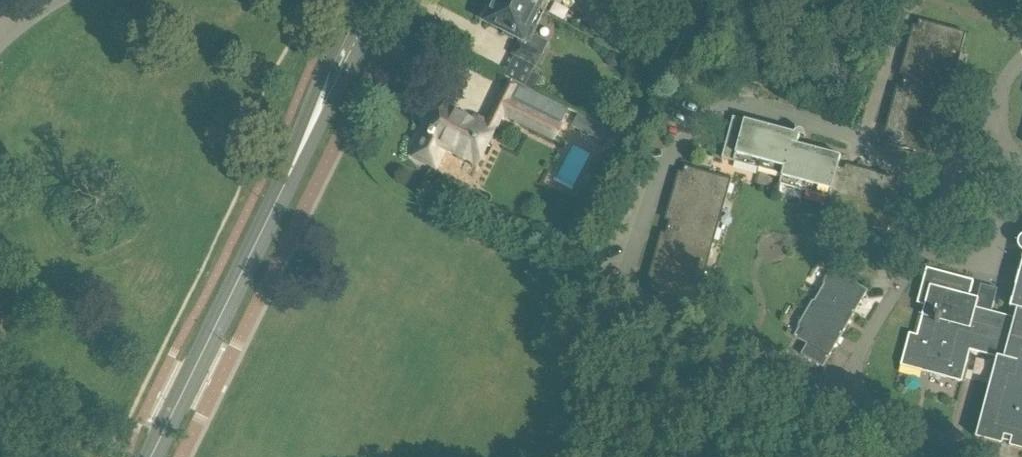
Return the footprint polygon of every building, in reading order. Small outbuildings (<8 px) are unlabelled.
[(514,0),(492,0),(491,3),(491,14),(487,23),(521,40),(514,56),(505,77),(510,80),(510,79),(527,87),(527,88),(535,92),(542,78),(533,74),(536,67),(538,68),(539,66),(545,51),(549,42),(536,36),(540,28),(536,26),(542,14),(514,0)] [(542,14),(548,0),(514,0),(542,14)] [(433,135),(427,132),(414,157),(439,169),(446,154),(465,164),(467,162),(483,163),(496,136),(495,134),(504,118),(554,143),(570,109),(535,92),(527,88),(527,87),(510,79),(510,80),(489,124),(474,117),(471,123),(454,114),(458,106),(450,102),(433,135)] [(899,101),(895,100),(891,113),(943,127),(951,96),(904,84),(899,101)] [(607,144),(613,131),(578,113),(572,128),(607,144)] [(888,145),(916,153),(915,157),(928,160),(929,156),(935,158),(943,127),(891,113),(888,126),(892,128),(888,145)] [(784,175),(783,178),(781,185),(831,199),(839,168),(842,157),(798,145),(800,137),(805,138),(806,136),(804,132),(800,131),(796,133),(796,134),(734,118),(723,159),(735,162),(784,175)] [(712,169),(714,160),(703,157),(700,166),(712,169)] [(682,184),(677,183),(673,196),(724,211),(733,180),(711,174),(700,170),(687,167),(682,184)] [(831,200),(827,217),(857,225),(871,172),(858,168),(856,173),(839,168),(831,199),(831,200)] [(885,175),(871,172),(857,225),(889,233),(890,228),(894,229),(897,216),(894,215),(901,185),(883,180),(885,175)] [(669,209),(674,211),(669,228),(716,241),(724,211),(673,196),(669,209)] [(664,245),(659,244),(656,257),(707,272),(716,241),(669,228),(664,245)] [(652,270),(656,272),(651,289),(698,303),(707,272),(656,257),(652,270)] [(918,335),(911,333),(901,367),(963,383),(971,351),(999,358),(977,439),(1003,446),(1005,443),(1012,445),(1012,448),(1021,451),(1021,271),(1010,312),(1018,314),(1016,320),(992,313),(998,290),(994,289),(986,287),(982,286),(979,299),(974,298),(970,297),(975,282),(928,269),(919,304),(926,306),(923,318),(918,335)] [(824,282),(825,285),(821,293),(856,313),(869,291),(832,270),(824,282)] [(816,301),(813,302),(806,314),(844,334),(856,313),(821,293),(816,301)] [(795,338),(808,345),(802,355),(824,368),(844,334),(806,314),(799,326),(800,329),(795,338)]
